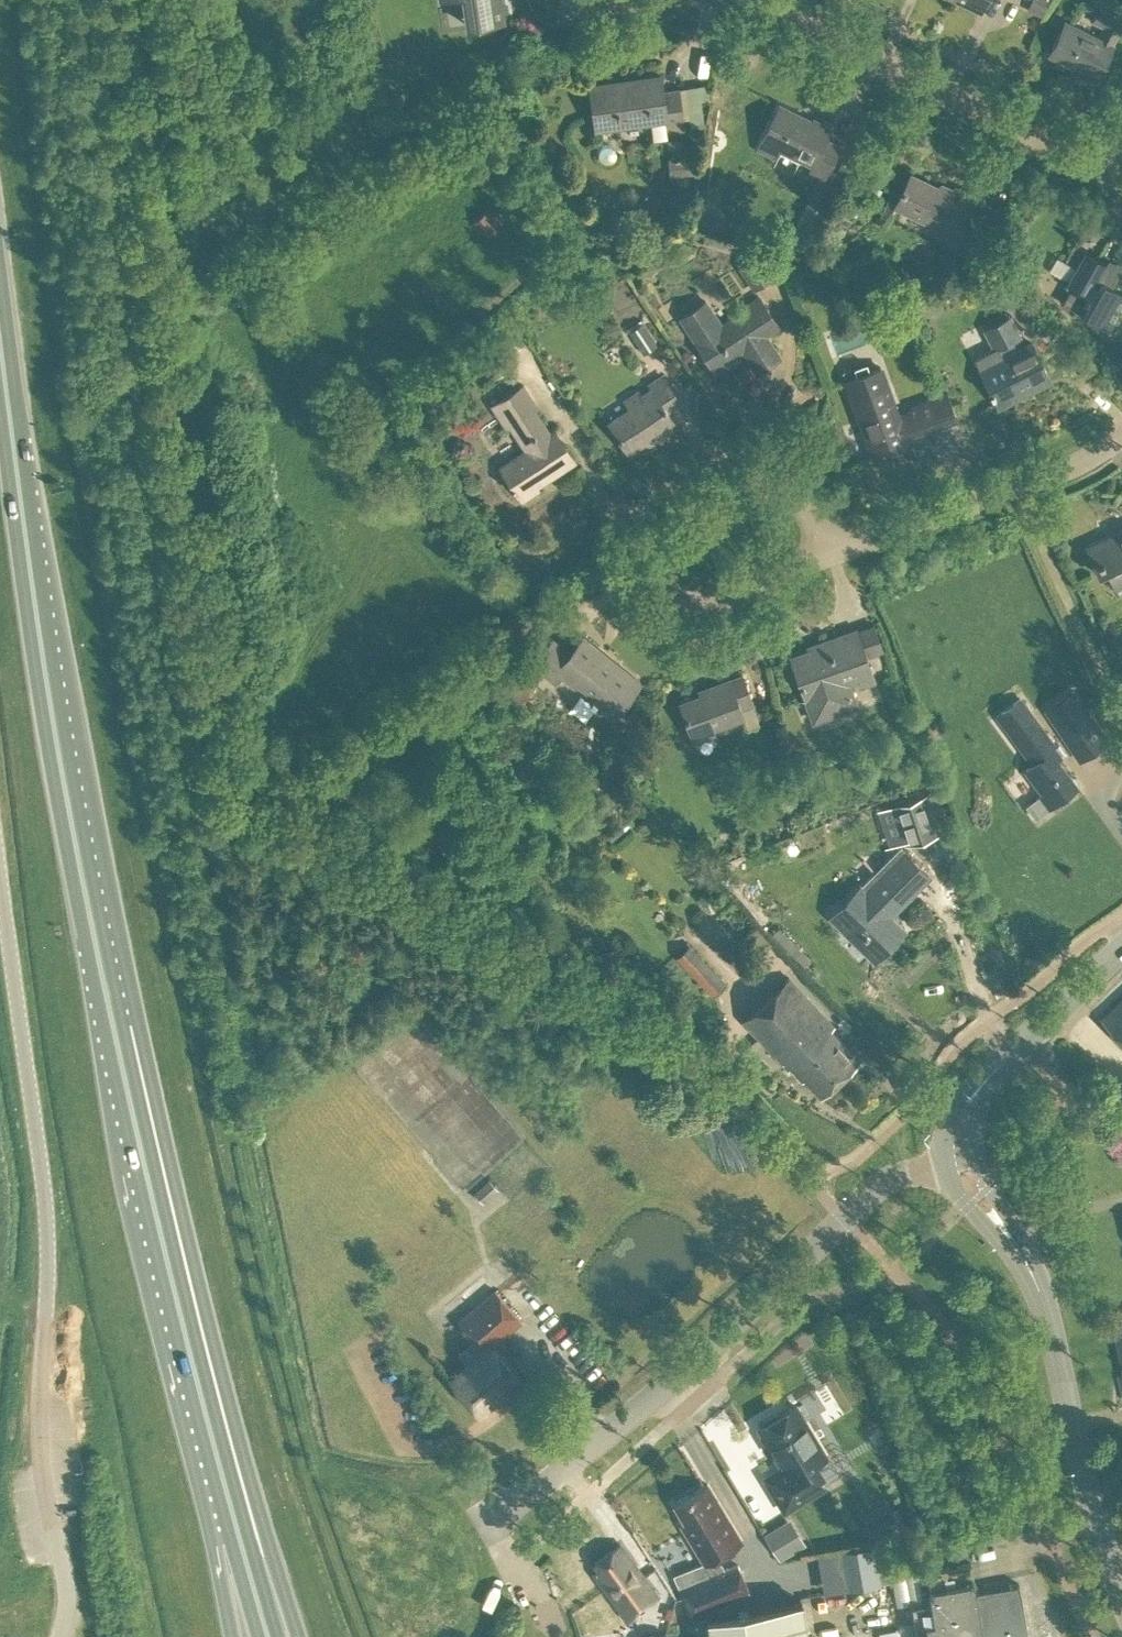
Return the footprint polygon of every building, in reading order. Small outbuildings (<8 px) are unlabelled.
[(467,25),(503,19),(501,0),(464,0),(467,25)] [(980,10),(984,0),(960,0),(980,10)] [(1034,25),(1046,0),(1021,0),(1014,14),(1034,25)] [(1099,7),(1093,20),(1104,25),(1098,37),(1065,20),(1049,52),(1077,66),(1075,71),(1094,80),(1112,44),(1111,43),(1117,31),(1118,31),(1121,22),(1121,19),(1099,7)] [(664,90),(662,75),(591,85),(597,128),(668,118),(670,132),(686,129),(680,88),(664,90)] [(813,117),(780,101),(757,148),(776,157),(781,147),(813,163),(808,173),(822,180),(841,142),(827,135),(832,123),(814,115),(813,117)] [(690,156),(668,158),(669,175),(692,173),(690,156)] [(935,185),(910,173),(894,204),(926,220),(926,226),(948,237),(948,242),(965,250),(982,215),(966,207),(972,195),(954,186),(946,192),(933,186),(935,185)] [(796,221),(811,228),(814,229),(825,208),(807,199),(796,221)] [(487,236),(504,219),(490,204),(473,221),(487,236)] [(1064,259),(1075,265),(1085,249),(1074,243),(1064,259)] [(1085,249),(1067,282),(1072,285),(1063,300),(1109,327),(1121,304),(1121,291),(1097,277),(1106,261),(1085,249)] [(738,266),(753,289),(774,275),(759,252),(738,266)] [(679,316),(695,341),(714,368),(742,349),(757,371),(780,356),(765,334),(778,325),(758,296),(746,304),(748,306),(723,323),(706,298),(679,316)] [(995,348),(975,358),(980,368),(998,404),(1022,392),(1020,388),(1047,374),(1031,342),(1016,349),(1012,339),(1019,336),(1009,316),(985,328),(995,348)] [(643,353),(656,344),(642,321),(628,330),(643,353)] [(898,415),(886,382),(881,366),(845,380),(873,455),(908,442),(906,437),(957,418),(948,392),(910,405),(912,410),(898,415)] [(846,379),(854,376),(850,367),(842,370),(846,379)] [(679,401),(662,375),(649,383),(654,391),(643,398),(638,391),(624,400),(629,408),(609,421),(628,451),(646,439),(648,443),(676,424),(666,409),(679,401)] [(537,406),(523,384),(492,404),(506,426),(509,424),(525,448),(499,465),(521,499),(538,488),(536,485),(575,460),(554,429),(550,431),(535,408),(537,406)] [(1085,545),(1098,574),(1106,570),(1114,588),(1121,585),(1121,528),(1085,545)] [(884,648),(874,623),(858,629),(857,628),(819,641),(821,646),(792,656),(815,719),(858,704),(850,682),(857,679),(859,686),(876,679),(867,654),(884,648)] [(640,681),(583,635),(570,651),(553,638),(532,663),(554,682),(561,674),(612,715),(640,681)] [(495,682),(523,703),(540,680),(512,659),(495,682)] [(753,703),(742,673),(699,689),(700,694),(680,701),(693,739),(714,732),(713,727),(743,715),(740,707),(753,703)] [(1079,758),(1108,738),(1074,688),(1045,708),(1079,758)] [(1035,818),(1048,807),(1077,786),(1058,759),(1065,754),(1057,744),(1055,746),(1019,698),(998,714),(1033,762),(1025,768),(1041,790),(1024,803),(1035,818)] [(581,773),(580,787),(597,788),(599,774),(581,773)] [(926,793),(892,804),(904,844),(939,833),(926,793)] [(736,853),(746,850),(743,839),(733,843),(736,853)] [(863,885),(832,916),(874,959),(905,928),(892,914),(930,877),(905,851),(902,848),(863,885)] [(727,947),(739,936),(712,907),(699,918),(727,947)] [(712,995),(725,983),(686,943),(674,955),(712,995)] [(824,1050),(844,1072),(858,1059),(830,1029),(834,1025),(788,977),(774,990),(815,1034),(807,1042),(819,1055),(824,1050)] [(820,1095),(844,1072),(824,1050),(819,1055),(807,1042),(815,1034),(774,990),(742,1020),(788,1069),(790,1067),(802,1079),(803,1077),(820,1095)] [(1101,1017),(1121,1040),(1121,998),(1101,1017)] [(473,1191),(483,1202),(499,1188),(489,1177),(473,1191)] [(458,1319),(473,1338),(458,1352),(468,1363),(451,1378),(481,1412),(519,1378),(491,1346),(521,1320),(495,1288),(458,1319)] [(779,1413),(776,1412),(765,1419),(764,1422),(759,1425),(778,1456),(777,1457),(783,1467),(766,1477),(785,1509),(824,1485),(812,1464),(826,1456),(794,1404),(779,1413)] [(674,1573),(680,1587),(692,1615),(749,1591),(738,1564),(725,1569),(717,1556),(742,1541),(707,1483),(674,1503),(685,1521),(681,1523),(704,1561),(674,1573)] [(866,1525),(876,1542),(903,1526),(893,1509),(866,1525)] [(763,1533),(779,1559),(806,1543),(790,1516),(763,1533)] [(889,1541),(874,1543),(843,1548),(850,1587),(890,1580),(888,1566),(893,1565),(889,1541)] [(657,1595),(621,1544),(595,1563),(599,1567),(593,1571),(627,1617),(657,1595)] [(971,1561),(925,1569),(930,1598),(909,1602),(915,1636),(1028,1636),(1019,1582),(976,1590),(971,1561)] [(802,1600),(708,1616),(712,1636),(808,1636),(802,1600)]
